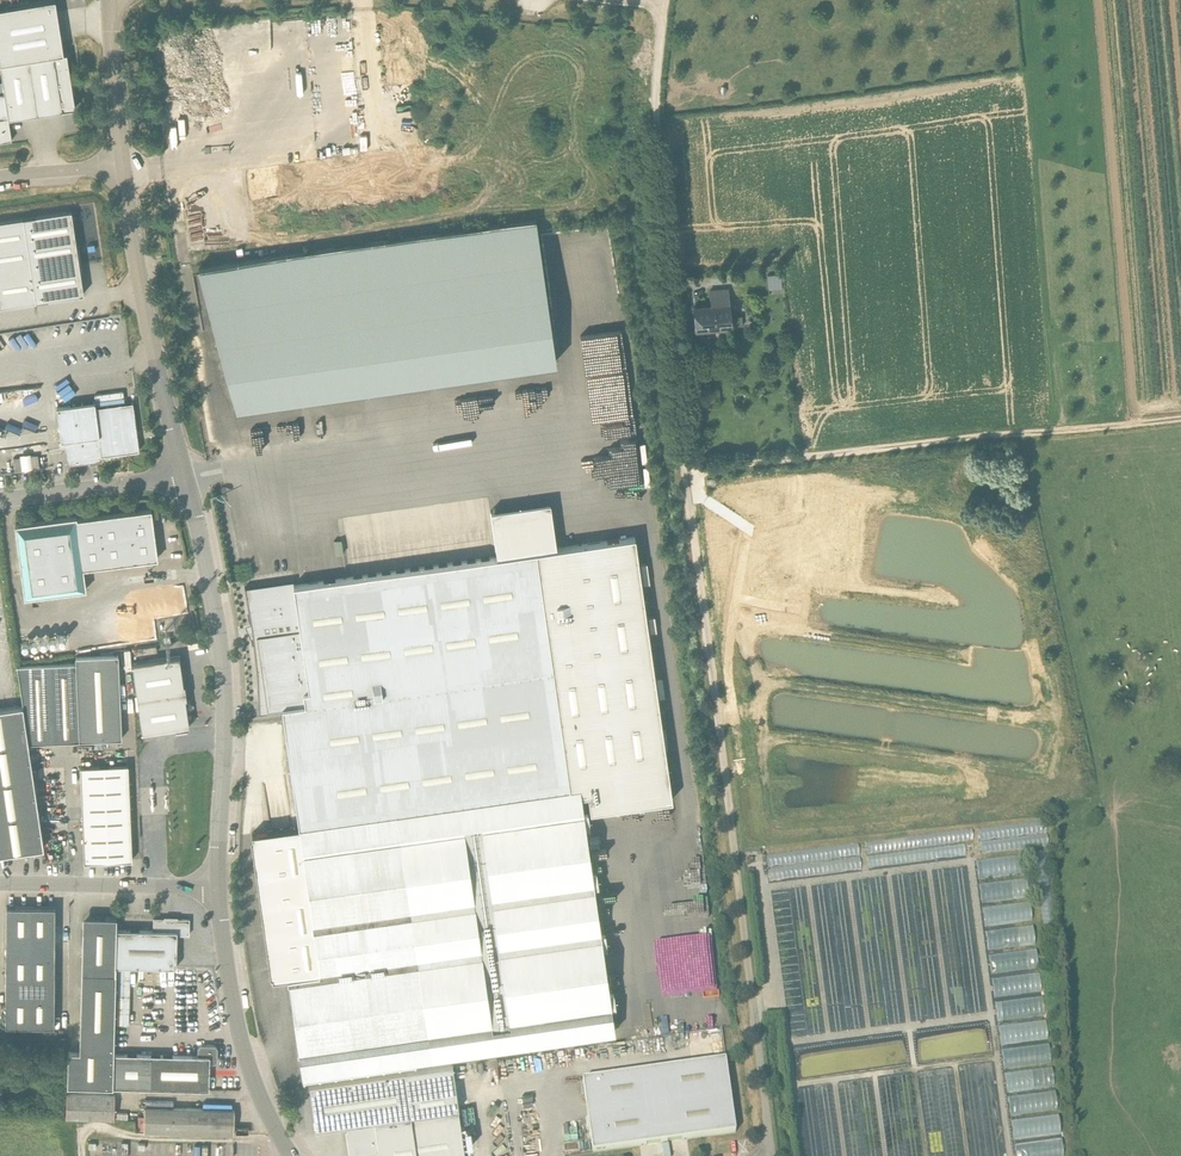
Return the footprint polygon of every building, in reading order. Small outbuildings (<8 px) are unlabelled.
[(0,9),(0,63),(0,64),(33,59),(64,54),(63,53),(60,53),(52,5),(56,4),(55,0),(0,9)] [(64,54),(33,59),(41,108),(61,105),(62,108),(74,106),(74,108),(75,108),(67,53),(64,54)] [(33,59),(0,64),(9,118),(10,118),(10,116),(22,114),(21,112),(41,108),(33,59)] [(1,142),(12,140),(4,92),(0,93),(0,142),(1,142)] [(0,221),(0,307),(84,294),(71,211),(0,221)] [(556,362),(536,219),(198,267),(236,408),(426,381),(556,362)] [(784,288),(783,274),(769,274),(770,289),(784,288)] [(710,305),(694,306),(696,331),(731,328),(729,293),(710,294),(710,305)] [(139,451),(133,403),(96,407),(95,402),(57,407),(62,449),(65,448),(67,465),(102,461),(102,456),(139,451)] [(510,439),(512,448),(522,446),(522,449),(534,448),(533,444),(540,443),(539,435),(510,439)] [(38,455),(30,456),(32,469),(40,468),(38,455)] [(21,458),(13,459),(15,471),(22,470),(21,458)] [(151,510),(132,512),(77,520),(76,517),(15,525),(25,598),(86,590),(83,568),(157,559),(152,521),(153,521),(151,510)] [(615,1032),(581,795),(588,795),(591,812),(672,800),(635,537),(294,586),(294,582),(245,589),(251,626),(253,637),(257,675),(259,713),(282,710),(299,826),(250,833),(272,981),(289,978),(303,1077),(432,1058),(615,1032)] [(76,658),(76,664),(79,741),(122,739),(118,656),(76,658)] [(132,663),(142,734),(189,727),(185,699),(187,699),(185,685),(183,685),(179,657),(132,663)] [(29,743),(79,741),(76,664),(17,666),(29,743)] [(44,848),(23,707),(0,710),(0,855),(44,848)] [(132,861),(128,765),(80,767),(84,863),(132,861)] [(981,877),(1026,870),(1024,852),(978,859),(981,877)] [(1028,876),(981,881),(983,900),(1030,895),(1028,876)] [(1032,900),(984,903),(986,923),(1033,919),(1032,900)] [(6,907),(5,1028),(54,1028),(55,908),(6,907)] [(113,1088),(114,1054),(116,967),(117,930),(117,918),(89,917),(89,919),(85,923),(83,923),(80,1053),(68,1053),(67,1087),(113,1088)] [(153,931),(117,930),(116,967),(176,968),(177,935),(189,935),(189,919),(176,919),(176,921),(165,921),(165,919),(154,919),(153,931)] [(990,948),(1037,941),(1035,922),(987,928),(990,948)] [(996,994),(1043,989),(1038,946),(990,952),(993,973),(996,994)] [(997,999),(999,1018),(1046,1012),(1044,993),(997,999)] [(1002,1042),(1050,1036),(1047,1018),(1000,1023),(1002,1042)] [(1052,1061),(1051,1044),(1004,1046),(1005,1063),(1052,1061)] [(198,1056),(119,1055),(114,1054),(113,1088),(209,1091),(210,1064),(215,1064),(217,1061),(218,1049),(215,1046),(200,1046),(198,1049),(198,1056)] [(593,1152),(687,1138),(735,1132),(725,1060),(582,1080),(593,1152)] [(1054,1065),(1007,1070),(1009,1089),(1056,1084),(1054,1065)] [(405,1072),(309,1086),(316,1131),(347,1126),(350,1149),(354,1149),(355,1155),(465,1155),(458,1110),(411,1116),(405,1072)] [(1010,1094),(1012,1112),(1059,1107),(1056,1089),(1010,1094)] [(66,1094),(66,1118),(114,1120),(115,1095),(66,1094)] [(144,1108),(144,1132),(234,1134),(234,1110),(144,1108)] [(1060,1113),(1013,1116),(1015,1136),(1062,1133),(1060,1113)] [(1016,1139),(1017,1155),(1064,1155),(1065,1155),(1064,1136),(1016,1139)]
